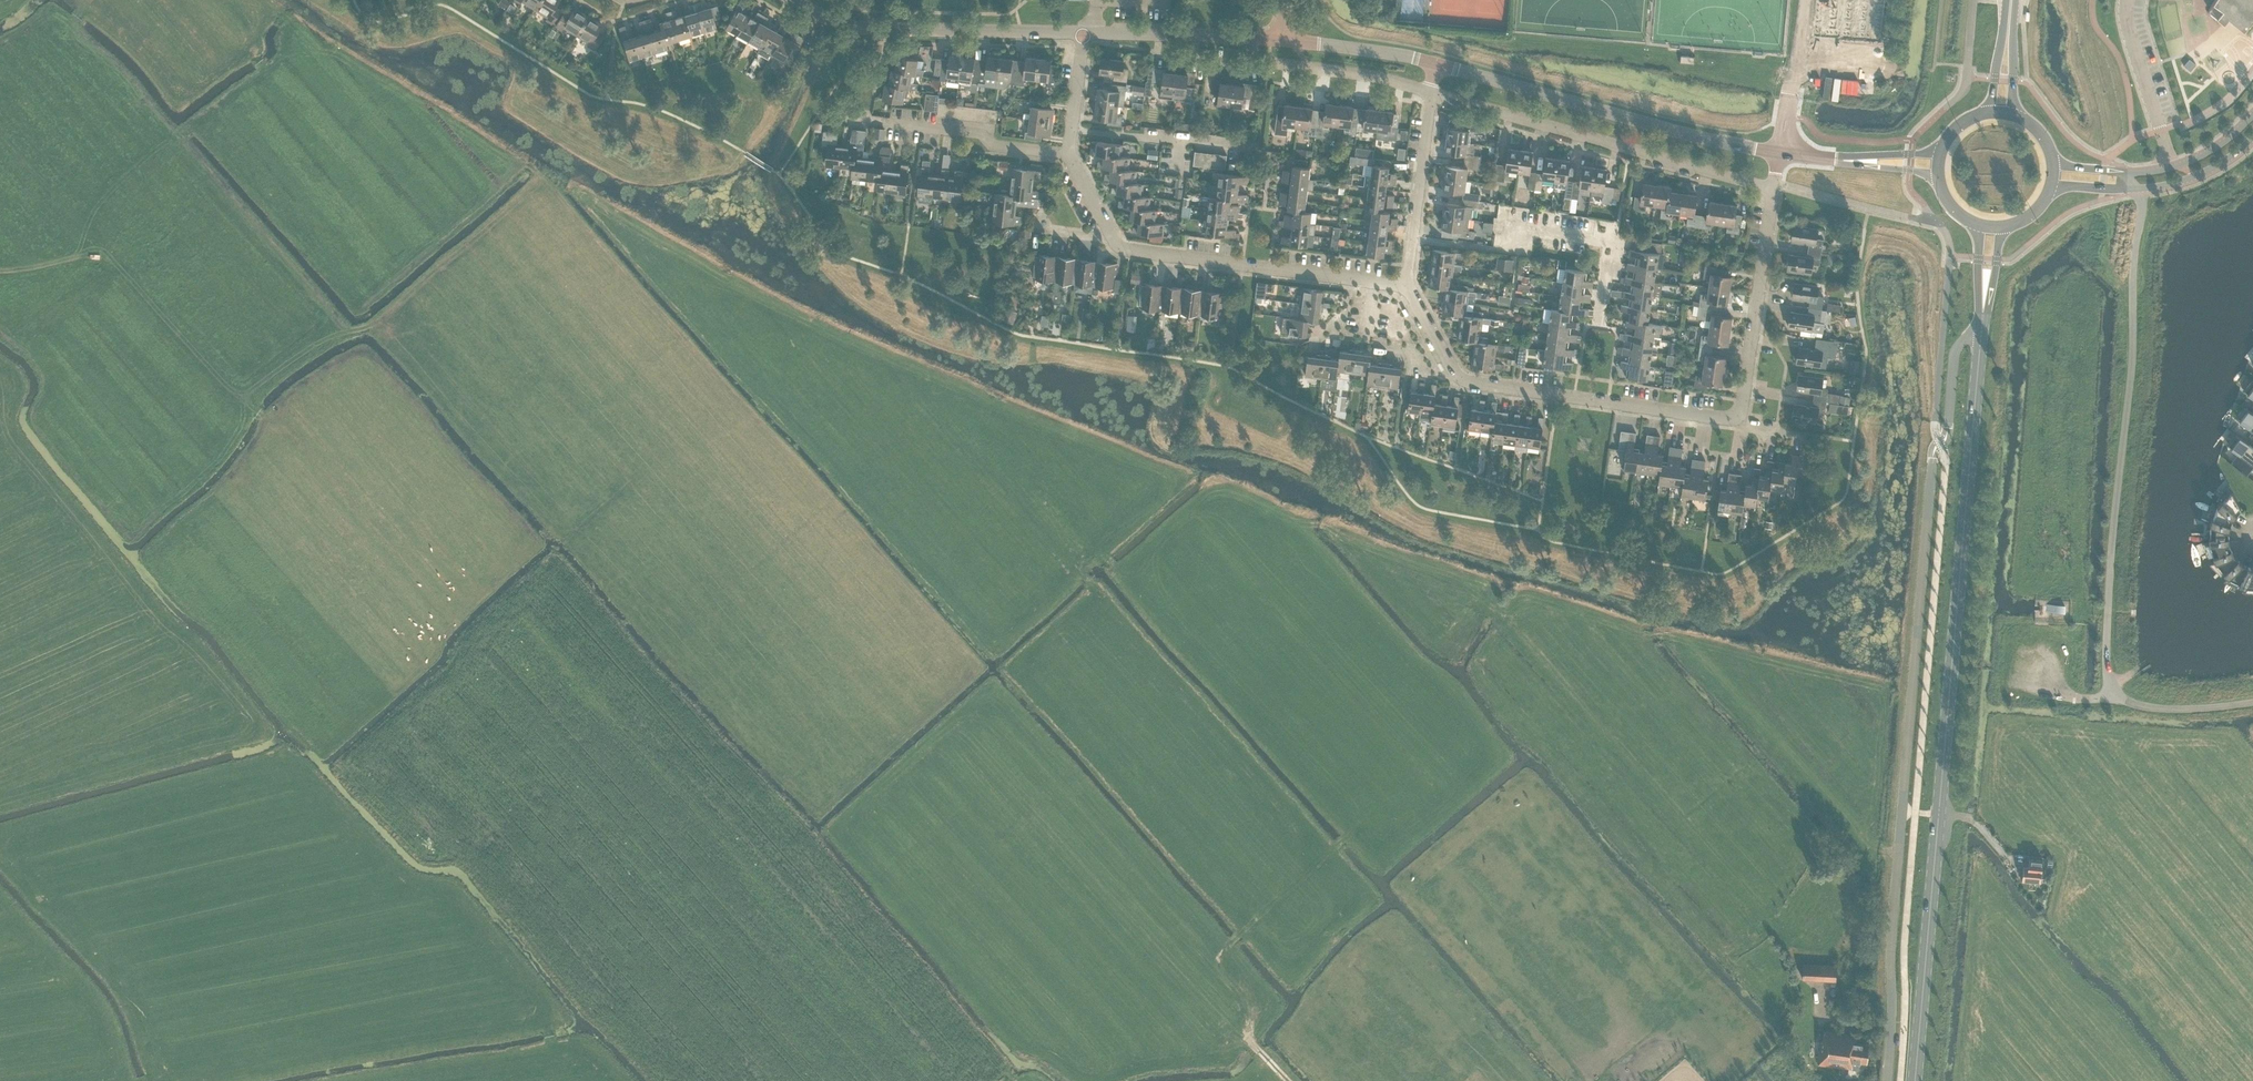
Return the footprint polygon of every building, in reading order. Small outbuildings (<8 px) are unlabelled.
[(510,1),(509,0),(500,0),(497,4),(505,9),(510,1)] [(540,0),(514,0),(520,4),(522,1),(535,9),(540,0)] [(535,9),(548,17),(546,20),(552,23),(560,10),(555,7),(559,0),(540,0),(535,9)] [(1815,40),(1878,45),(1881,0),(1819,0),(1815,40)] [(2211,5),(2208,10),(2224,22),(2225,22),(2224,21),(2228,17),(2244,29),(2248,24),(2252,19),(2252,0),(2214,0),(2211,5)] [(695,3),(703,32),(716,28),(714,20),(720,18),(717,6),(710,8),(710,7),(703,10),(701,2),(695,3)] [(737,34),(747,15),(741,12),(745,5),(739,2),(725,27),(737,34)] [(691,35),(703,32),(695,3),(689,5),(692,13),(685,15),(691,35)] [(729,3),(725,10),(730,13),(734,6),(729,3)] [(576,35),(588,16),(575,8),(569,16),(564,13),(556,26),(562,29),(563,27),(576,35)] [(691,35),(685,15),(678,17),(675,9),(669,11),(678,39),(691,35)] [(665,43),(666,43),(678,39),(669,11),(664,13),(666,21),(659,23),(661,29),(661,28),(665,43)] [(748,41),(763,15),(758,12),(754,19),(747,15),(737,34),(748,41)] [(760,47),(770,29),(764,25),(768,18),(763,15),(748,41),(759,47),(760,47)] [(588,16),(576,35),(589,43),(588,46),(593,49),(602,36),(596,33),(601,25),(588,16)] [(661,28),(661,29),(654,31),(650,18),(644,20),(654,53),(667,49),(666,43),(665,43),(661,28)] [(636,36),(642,57),(654,53),(644,20),(639,22),(642,34),(636,36)] [(782,35),(786,28),(781,25),(777,32),(770,29),(760,47),(759,47),(756,52),(769,59),(772,54),(771,54),(782,35)] [(642,57),(636,36),(629,38),(626,31),(620,32),(629,60),(642,57)] [(771,54),(772,54),(783,60),(782,61),(788,65),(789,65),(803,39),(797,35),(798,34),(792,31),(788,39),(782,35),(771,54)] [(1013,58),(1014,52),(999,49),(998,56),(1013,58)] [(915,74),(923,76),(924,70),(917,68),(918,59),(898,55),(896,70),(915,74)] [(960,77),(962,57),(950,55),(949,60),(943,59),(941,75),(940,75),(940,80),(947,81),(948,75),(959,77),(960,77)] [(997,88),(1001,57),(988,56),(987,68),(980,67),(978,83),(977,85),(997,88)] [(755,57),(750,65),(754,67),(758,59),(755,57)] [(978,83),(980,67),(974,66),(975,58),(962,57),(960,77),(959,77),(959,83),(971,84),(971,82),(978,83)] [(1016,84),(1018,68),(1012,67),(1013,59),(1001,57),(997,88),(1004,88),(1009,85),(1010,83),(1016,84)] [(1036,78),(1039,58),(1026,57),(1025,68),(1018,68),(1016,84),(1023,85),(1024,77),(1036,78)] [(941,75),(943,59),(936,58),(934,74),(940,75),(941,75)] [(1039,58),(1036,78),(1048,80),(1047,85),(1055,86),(1057,70),(1050,69),(1051,60),(1039,58)] [(1127,82),(1129,69),(1123,68),(1124,61),(1103,58),(1101,72),(1114,74),(1113,80),(1127,82)] [(1173,99),(1176,73),(1165,72),(1165,69),(1158,68),(1156,83),(1163,84),(1162,92),(1160,91),(1160,97),(1173,99)] [(896,70),(892,69),(889,84),(909,88),(917,90),(919,84),(913,83),(915,74),(896,70)] [(1176,73),(1173,99),(1193,101),(1195,86),(1194,86),(1195,73),(1188,72),(1188,75),(1176,73)] [(1230,105),(1233,84),(1221,82),(1222,79),(1214,79),(1212,93),(1219,94),(1218,103),(1230,105)] [(772,83),(768,88),(774,92),(778,87),(772,83)] [(889,84),(886,83),(883,98),(903,102),(904,97),(907,97),(909,88),(889,84)] [(1261,85),(1245,83),(1245,86),(1233,84),(1230,105),(1242,107),(1243,98),(1250,98),(1249,108),(1257,109),(1261,85)] [(1097,102),(1118,105),(1119,98),(1125,98),(1126,86),(1113,84),(1112,90),(1099,88),(1097,102)] [(1143,96),(1144,87),(1133,85),(1132,94),(1143,96)] [(931,111),(933,94),(926,93),(924,110),(931,111)] [(933,94),(931,111),(937,111),(939,95),(933,94)] [(1023,118),(1052,122),(1053,112),(1050,112),(1051,108),(1045,108),(1046,101),(1030,99),(1029,106),(1032,106),(1031,114),(1024,113),(1023,118)] [(1117,113),(1118,105),(1097,102),(1095,117),(1108,118),(1107,124),(1121,126),(1123,114),(1117,113)] [(944,117),(945,104),(939,103),(937,116),(944,117)] [(1337,125),(1340,105),(1326,103),(1323,124),(1317,123),(1315,136),(1327,138),(1329,124),(1337,125)] [(950,118),(952,104),(945,104),(944,117),(950,118)] [(957,118),(958,105),(952,104),(950,118),(957,118)] [(1296,126),(1299,106),(1285,104),(1283,119),(1277,118),(1275,133),(1287,135),(1288,125),(1296,126)] [(964,119),(965,106),(958,105),(957,118),(964,119)] [(1356,135),(1358,122),(1351,121),(1353,107),(1340,105),(1337,125),(1345,126),(1344,133),(1356,135)] [(970,120),(972,107),(965,106),(964,119),(970,120)] [(1315,136),(1317,123),(1310,122),(1312,108),(1299,106),(1296,126),(1304,127),(1303,134),(1315,136)] [(977,121),(978,107),(972,107),(970,120),(977,121)] [(983,121),(985,108),(978,107),(977,121),(983,121)] [(990,122),(991,109),(985,108),(983,121),(990,122)] [(1377,130),(1380,110),(1366,108),(1364,123),(1358,122),(1356,135),(1369,136),(1370,129),(1377,130)] [(991,109),(990,122),(996,123),(998,110),(991,109)] [(1380,110),(1377,130),(1385,131),(1384,138),(1396,140),(1398,127),(1391,126),(1393,112),(1380,110)] [(1051,132),(1052,122),(1023,118),(1023,123),(1030,124),(1029,132),(1026,131),(1025,138),(1041,140),(1042,134),(1047,135),(1048,131),(1051,132)] [(1468,142),(1469,130),(1481,132),(1482,124),(1466,118),(1465,129),(1448,127),(1447,140),(1468,142)] [(815,122),(814,131),(821,132),(822,123),(815,122)] [(885,129),(875,128),(874,137),(884,138),(885,129)] [(1252,136),(1253,129),(1245,128),(1244,135),(1252,136)] [(857,143),(858,130),(852,129),(850,143),(853,143),(853,147),(843,146),(840,166),(853,168),(854,168),(856,149),(857,143)] [(866,179),(868,158),(863,158),(866,131),(858,130),(857,143),(856,149),(854,168),(853,168),(852,177),(866,179)] [(829,145),(827,165),(840,166),(843,146),(837,145),(838,132),(824,131),(822,144),(829,145)] [(1473,143),(1468,142),(1447,140),(1445,152),(1465,155),(1464,161),(1480,163),(1481,156),(1474,155),(1475,146),(1473,143)] [(1121,157),(1121,156),(1123,144),(1097,141),(1096,148),(1091,148),(1090,153),(1104,155),(1104,154),(1121,157)] [(883,155),(890,156),(891,146),(884,146),(883,155)] [(942,148),(941,166),(950,166),(951,148),(942,148)] [(1518,171),(1521,150),(1508,148),(1506,165),(1497,164),(1494,180),(1504,182),(1506,170),(1518,171)] [(1155,159),(1156,149),(1148,149),(1147,158),(1155,159)] [(1534,189),(1537,173),(1530,172),(1533,152),(1521,150),(1518,171),(1529,173),(1527,188),(1528,188),(1527,193),(1534,194),(1534,189)] [(1200,166),(1202,152),(1195,151),(1193,165),(1200,166)] [(1129,157),(1121,156),(1121,157),(1104,154),(1104,155),(1103,161),(1098,161),(1097,166),(1111,168),(1111,167),(1128,170),(1128,169),(1129,157)] [(1220,154),(1219,168),(1225,169),(1227,155),(1220,154)] [(890,156),(883,155),(879,155),(879,159),(868,158),(866,179),(879,180),(880,180),(882,161),(890,162),(890,156)] [(1555,180),(1558,159),(1545,157),(1543,174),(1537,173),(1534,189),(1541,190),(1543,178),(1555,180)] [(1293,165),(1292,170),(1283,169),(1283,175),(1309,179),(1309,178),(1310,167),(1306,167),(1307,160),(1294,158),(1293,165)] [(1571,200),(1574,181),(1567,181),(1570,161),(1558,159),(1555,180),(1566,182),(1564,200),(1571,200)] [(889,170),(890,162),(882,161),(880,180),(879,180),(878,190),(890,191),(892,170),(889,170)] [(1480,170),(1480,163),(1464,161),(1463,167),(1447,165),(1445,177),(1466,180),(1468,168),(1480,170)] [(892,170),(890,191),(906,193),(909,165),(901,164),(900,171),(892,170)] [(1370,176),(1397,179),(1397,173),(1389,172),(1389,167),(1372,164),(1370,176)] [(933,196),(935,175),(929,175),(930,167),(922,166),(919,194),(933,196)] [(1592,189),(1595,168),(1582,166),(1580,182),(1574,181),(1571,200),(1578,201),(1579,193),(1591,195),(1591,189),(1592,189)] [(1136,170),(1128,169),(1128,170),(1111,167),(1111,168),(1110,175),(1105,174),(1104,179),(1118,181),(1135,183),(1135,182),(1136,170)] [(1012,182),(1032,184),(1033,178),(1040,179),(1041,171),(1013,168),(1012,182)] [(1595,168),(1592,189),(1603,190),(1602,202),(1611,204),(1612,202),(1612,199),(1617,200),(1619,200),(1621,188),(1604,186),(1607,169),(1595,168)] [(948,177),(949,177),(950,170),(942,169),(941,176),(935,175),(933,196),(946,197),(948,177)] [(948,177),(946,197),(960,199),(963,171),(955,170),(954,178),(949,177),(948,177)] [(1218,185),(1239,188),(1239,182),(1248,183),(1249,176),(1219,173),(1218,185)] [(1314,179),(1309,178),(1309,179),(1283,175),(1282,181),(1291,182),(1290,187),(1308,190),(1308,189),(1313,190),(1314,179)] [(1396,185),(1397,179),(1370,176),(1369,187),(1386,189),(1387,184),(1396,185)] [(1464,192),(1466,180),(1445,177),(1443,190),(1463,192),(1462,199),(1479,201),(1479,200),(1480,194),(1464,192)] [(1144,184),(1135,182),(1135,183),(1118,181),(1117,188),(1112,187),(1111,192),(1125,194),(1142,196),(1144,184)] [(1032,190),(1032,184),(1012,182),(1010,195),(1024,197),(1038,199),(1039,191),(1032,190)] [(1654,204),(1657,185),(1644,183),(1641,197),(1635,196),(1633,209),(1646,211),(1647,203),(1654,204)] [(1218,185),(1210,184),(1208,196),(1210,196),(1217,197),(1216,197),(1231,199),(1246,201),(1247,194),(1238,193),(1239,188),(1218,185)] [(1670,191),(1671,187),(1657,185),(1654,204),(1662,205),(1660,217),(1666,218),(1667,211),(1670,191)] [(1306,201),(1308,190),(1290,187),(1289,193),(1281,191),(1280,197),(1306,201)] [(1386,194),(1386,189),(1369,187),(1367,198),(1394,201),(1395,195),(1386,194)] [(1183,188),(1181,188),(1176,188),(1174,196),(1182,198),(1183,188)] [(1684,193),(1670,191),(1667,211),(1666,218),(1672,219),(1673,211),(1681,213),(1684,193)] [(1010,195),(996,193),(994,207),(1015,210),(1016,204),(1037,206),(1038,199),(1024,197),(1010,195)] [(1699,227),(1701,215),(1694,214),(1697,195),(1684,193),(1681,213),(1688,214),(1686,225),(1699,227)] [(1151,197),(1142,196),(1125,194),(1124,201),(1119,200),(1118,205),(1132,207),(1149,209),(1151,197)] [(1230,204),(1231,199),(1216,197),(1217,197),(1210,196),(1208,209),(1238,212),(1239,205),(1230,204)] [(1305,211),(1306,201),(1280,197),(1279,203),(1288,204),(1287,210),(1294,210),(1305,211)] [(1393,207),(1394,201),(1367,198),(1366,209),(1372,210),(1373,209),(1384,211),(1384,206),(1393,207)] [(1484,201),(1479,200),(1479,201),(1462,199),(1461,205),(1445,203),(1443,215),(1469,219),(1471,219),(1472,207),(1478,208),(1478,207),(1483,208),(1484,201)] [(1720,222),(1723,203),(1709,201),(1707,216),(1701,215),(1699,227),(1711,229),(1712,221),(1720,222)] [(1723,203),(1720,222),(1727,223),(1726,231),(1739,233),(1742,215),(1735,214),(1736,205),(1723,203)] [(1182,206),(1181,217),(1190,218),(1192,207),(1182,206)] [(1014,215),(1015,210),(994,207),(993,221),(1021,224),(1021,216),(1014,215)] [(1158,210),(1149,209),(1132,207),(1131,214),(1126,213),(1125,219),(1139,220),(1156,222),(1158,210)] [(1242,212),(1238,212),(1208,209),(1207,221),(1228,223),(1228,218),(1237,219),(1237,218),(1242,218),(1242,212)] [(1390,212),(1384,211),(1373,209),(1372,210),(1371,220),(1397,224),(1398,218),(1389,217),(1390,212)] [(1312,212),(1305,211),(1294,210),(1293,215),(1285,214),(1284,220),(1310,224),(1310,223),(1312,212)] [(1467,231),(1469,219),(1443,215),(1442,228),(1458,230),(1457,236),(1474,239),(1475,232),(1467,231)] [(1165,223),(1156,222),(1139,220),(1138,227),(1133,226),(1132,232),(1150,234),(1150,237),(1163,239),(1165,223)] [(1310,224),(1284,220),(1284,221),(1279,220),(1278,225),(1292,227),(1291,232),(1309,235),(1309,234),(1314,234),(1316,223),(1310,223),(1310,224)] [(1397,230),(1397,224),(1371,220),(1370,232),(1387,234),(1388,229),(1397,230)] [(1625,220),(1623,229),(1632,230),(1633,221),(1625,220)] [(1227,229),(1228,223),(1207,221),(1205,233),(1232,236),(1232,239),(1239,240),(1240,233),(1235,232),(1236,230),(1227,229)] [(1808,250),(1821,252),(1823,239),(1815,238),(1817,229),(1795,225),(1792,241),(1809,244),(1808,250)] [(1308,246),(1309,235),(1291,232),(1291,237),(1282,236),(1281,242),(1308,246)] [(1387,239),(1387,234),(1370,232),(1368,243),(1394,246),(1395,240),(1387,239)] [(1669,235),(1668,242),(1675,243),(1676,236),(1669,235)] [(1394,252),(1394,246),(1368,243),(1367,254),(1384,256),(1385,251),(1394,252)] [(1453,264),(1454,257),(1463,259),(1464,253),(1434,249),(1432,261),(1453,264)] [(1637,265),(1656,268),(1658,254),(1629,249),(1628,255),(1638,257),(1637,265)] [(1819,265),(1821,252),(1808,250),(1807,257),(1790,255),(1788,270),(1810,274),(1811,264),(1819,265)] [(1057,256),(1036,253),(1034,269),(1024,268),(1022,283),(1035,285),(1036,278),(1054,280),(1057,256)] [(1835,265),(1837,255),(1827,254),(1826,263),(1835,265)] [(1074,283),(1077,259),(1057,256),(1054,280),(1055,280),(1052,301),(1060,303),(1062,290),(1058,290),(1060,281),(1074,283)] [(1513,271),(1514,260),(1497,258),(1496,269),(1513,271)] [(1093,285),(1096,261),(1077,259),(1074,283),(1073,291),(1092,293),(1093,285)] [(1557,267),(1565,268),(1566,261),(1558,259),(1557,267)] [(1096,261),(1093,285),(1114,288),(1113,292),(1121,293),(1123,279),(1116,278),(1118,264),(1096,261)] [(1462,265),(1453,264),(1432,261),(1431,274),(1451,276),(1452,270),(1461,271),(1462,265)] [(1637,265),(1627,263),(1626,269),(1636,271),(1635,278),(1635,279),(1654,281),(1656,268),(1637,265)] [(1709,287),(1729,290),(1731,276),(1717,274),(1718,267),(1705,266),(1703,278),(1711,279),(1709,287)] [(1585,271),(1565,268),(1563,282),(1583,285),(1583,286),(1592,287),(1593,281),(1584,280),(1585,271)] [(1132,274),(1131,282),(1140,283),(1141,275),(1132,274)] [(1451,283),(1451,276),(1431,274),(1429,286),(1447,288),(1459,290),(1459,289),(1460,284),(1451,283)] [(1635,279),(1635,278),(1625,277),(1625,279),(1624,283),(1634,284),(1633,292),(1633,293),(1652,295),(1654,281),(1635,279)] [(1267,283),(1257,282),(1255,295),(1265,296),(1267,283)] [(1581,293),(1583,286),(1583,285),(1563,282),(1561,296),(1581,299),(1590,301),(1591,295),(1581,293)] [(1160,310),(1163,286),(1142,283),(1139,307),(1160,310)] [(1822,310),(1822,309),(1824,296),(1816,295),(1817,286),(1795,283),(1793,299),(1810,301),(1809,308),(1822,310)] [(1180,312),(1183,288),(1163,286),(1160,310),(1180,312)] [(1727,303),(1729,290),(1709,287),(1708,294),(1701,293),(1700,302),(1699,306),(1712,308),(1713,301),(1727,303)] [(1199,315),(1202,291),(1183,288),(1180,312),(1199,315)] [(1301,303),(1324,306),(1324,302),(1321,302),(1322,290),(1303,288),(1301,303)] [(1477,292),(1459,289),(1459,290),(1447,288),(1445,300),(1466,303),(1467,296),(1476,297),(1477,292)] [(1202,291),(1199,315),(1221,317),(1224,293),(1202,291)] [(1633,293),(1633,292),(1623,291),(1622,297),(1632,298),(1631,306),(1650,309),(1652,295),(1633,293)] [(1499,295),(1498,303),(1510,305),(1511,297),(1499,295)] [(1579,307),(1581,299),(1561,296),(1559,310),(1571,312),(1588,315),(1589,309),(1579,307)] [(1465,310),(1466,303),(1445,300),(1443,312),(1461,315),(1473,316),(1474,311),(1465,310)] [(1323,311),(1324,306),(1301,303),(1299,318),(1299,319),(1309,320),(1318,322),(1320,310),(1323,311)] [(1631,306),(1621,305),(1620,311),(1630,312),(1629,320),(1648,322),(1650,309),(1631,306)] [(1711,314),(1712,308),(1699,306),(1697,318),(1704,319),(1703,327),(1710,328),(1730,331),(1732,317),(1711,314)] [(1000,312),(999,315),(1003,317),(1001,319),(1002,320),(1013,324),(1015,318),(1015,317),(1017,312),(1006,308),(1005,308),(1002,307),(1000,312)] [(1826,310),(1822,309),(1822,310),(1809,308),(1808,314),(1791,312),(1789,328),(1823,332),(1826,310)] [(1559,310),(1552,309),(1549,323),(1569,326),(1578,327),(1579,321),(1570,320),(1571,312),(1559,310)] [(1491,318),(1473,316),(1461,315),(1459,327),(1480,329),(1481,323),(1490,324),(1491,318)] [(1299,319),(1299,318),(1283,316),(1281,331),(1288,332),(1287,333),(1295,334),(1299,335),(1307,336),(1307,335),(1311,336),(1311,332),(1308,331),(1309,320),(1299,319)] [(1648,322),(1629,320),(1627,320),(1626,326),(1635,327),(1634,335),(1654,338),(1661,339),(1663,325),(1656,324),(1656,323),(1648,322)] [(1568,334),(1569,326),(1549,323),(1547,336),(1567,339),(1567,340),(1576,341),(1577,335),(1568,334)] [(1479,336),(1480,329),(1459,327),(1458,339),(1475,342),(1475,341),(1488,343),(1488,338),(1479,336)] [(1728,344),(1730,331),(1710,328),(1709,336),(1701,335),(1700,347),(1712,349),(1713,342),(1728,344)] [(1634,335),(1625,333),(1624,339),(1633,341),(1632,349),(1652,352),(1654,338),(1634,335)] [(1566,348),(1567,340),(1567,339),(1547,336),(1545,350),(1565,353),(1565,354),(1574,355),(1575,349),(1566,348)] [(1193,350),(1195,342),(1187,341),(1186,348),(1193,350)] [(1505,345),(1488,343),(1475,341),(1475,342),(1474,353),(1494,356),(1495,349),(1509,351),(1510,346),(1505,346),(1505,345)] [(1842,352),(1844,344),(1835,342),(1833,351),(1842,352)] [(1828,358),(1830,345),(1817,343),(1816,350),(1799,347),(1797,363),(1819,366),(1820,357),(1828,358)] [(1632,349),(1623,347),(1622,353),(1631,355),(1630,362),(1630,363),(1650,365),(1652,352),(1632,349)] [(1711,355),(1712,349),(1700,347),(1698,359),(1705,360),(1704,368),(1724,371),(1726,357),(1711,355)] [(1353,372),(1356,349),(1352,348),(1351,352),(1340,350),(1339,359),(1338,370),(1353,372)] [(1370,363),(1371,354),(1360,353),(1360,350),(1356,349),(1353,372),(1368,374),(1369,374),(1370,363)] [(1565,353),(1545,350),(1538,349),(1538,350),(1537,356),(1540,359),(1544,360),(1543,364),(1572,369),(1573,363),(1563,361),(1565,354),(1565,353)] [(1321,377),(1324,354),(1320,353),(1319,357),(1308,355),(1305,375),(1321,377)] [(1494,363),(1494,356),(1474,353),(1472,366),(1502,370),(1503,364),(1494,363)] [(1339,359),(1328,358),(1328,355),(1324,354),(1321,377),(1337,379),(1338,370),(1339,359)] [(1630,363),(1630,362),(1620,361),(1620,367),(1629,368),(1628,376),(1648,379),(1650,365),(1630,363)] [(1383,385),(1386,362),(1381,362),(1381,365),(1370,363),(1369,374),(1368,374),(1367,383),(1383,385)] [(1386,362),(1383,385),(1398,387),(1401,368),(1390,366),(1390,363),(1386,362)] [(1722,384),(1724,371),(1704,368),(1703,376),(1696,375),(1694,387),(1706,389),(1707,382),(1722,384)] [(1666,369),(1664,377),(1673,378),(1674,371),(1666,369)] [(1813,400),(1826,402),(1828,389),(1820,388),(1822,378),(1800,375),(1798,391),(1814,393),(1813,400)] [(2252,379),(2244,391),(2252,398),(2252,380),(2252,379)] [(1423,393),(1425,383),(1420,382),(1418,392),(1411,391),(1408,412),(1420,413),(1423,393)] [(1434,403),(1437,384),(1432,384),(1430,394),(1423,393),(1420,413),(1419,419),(1431,420),(1432,415),(1434,403)] [(1446,405),(1448,395),(1443,394),(1441,404),(1434,403),(1432,415),(1431,420),(1431,424),(1443,426),(1446,405)] [(1849,405),(1851,397),(1840,395),(1839,403),(1849,405)] [(1446,405),(1443,426),(1455,427),(1457,416),(1461,417),(1463,403),(1459,403),(1460,397),(1455,396),(1453,406),(1446,405)] [(1483,410),(1484,410),(1485,400),(1480,400),(1479,410),(1471,409),(1468,429),(1480,431),(1483,410)] [(1824,415),(1826,402),(1813,400),(1812,406),(1796,404),(1793,420),(1815,423),(1817,413),(1824,415)] [(1494,421),(1496,411),(1497,402),(1492,401),(1491,411),(1484,410),(1483,410),(1480,431),(1492,433),(1494,421)] [(1345,416),(1347,405),(1339,403),(1337,415),(1345,416)] [(2244,406),(2235,418),(2252,431),(2252,413),(2244,406)] [(1506,423),(1508,412),(1496,411),(1494,421),(1492,433),(1491,442),(1503,443),(1506,423)] [(1518,424),(1520,414),(1515,413),(1513,424),(1506,423),(1503,443),(1515,445),(1518,424)] [(1530,426),(1532,416),(1527,415),(1525,425),(1518,424),(1515,445),(1527,447),(1530,426)] [(1530,426),(1527,447),(1539,448),(1544,417),(1539,417),(1537,427),(1530,426)] [(1636,472),(1639,451),(1633,450),(1636,433),(1621,430),(1618,449),(1626,450),(1624,470),(1636,472)] [(2227,445),(2238,453),(2231,462),(2230,463),(2246,475),(2247,474),(2252,466),(2252,447),(2236,433),(2227,445)] [(1648,474),(1653,435),(1647,434),(1644,452),(1639,451),(1636,472),(1648,474)] [(1662,463),(1663,454),(1658,454),(1660,436),(1653,435),(1648,474),(1660,475),(1662,463)] [(1671,486),(1676,447),(1669,446),(1667,464),(1662,463),(1660,475),(1658,484),(1671,486)] [(1684,475),(1685,475),(1686,467),(1680,466),(1682,448),(1676,447),(1671,486),(1682,487),(1683,488),(1684,475)] [(1783,484),(1795,485),(1797,470),(1804,471),(1806,457),(1792,455),(1791,463),(1786,463),(1783,484)] [(1693,498),(1699,460),(1692,459),(1690,476),(1685,475),(1684,475),(1683,488),(1682,487),(1681,496),(1693,498)] [(1699,460),(1693,498),(1706,500),(1709,479),(1703,478),(1705,460),(1699,460)] [(1772,470),(1773,470),(1774,461),(1767,460),(1765,478),(1759,477),(1756,498),(1768,500),(1770,491),(1769,491),(1772,470)] [(1783,484),(1786,463),(1779,462),(1778,470),(1773,470),(1772,470),(1769,491),(1770,491),(1782,492),(1783,484)] [(1759,477),(1761,468),(1754,467),(1751,485),(1746,484),(1744,493),(1745,493),(1743,505),(1755,507),(1756,498),(1759,477)] [(1730,512),(1735,474),(1729,473),(1726,490),(1721,489),(1718,510),(1730,512)] [(1745,493),(1744,493),(1739,492),(1742,475),(1735,474),(1730,512),(1742,514),(1743,505),(1745,493)] [(2231,516),(2230,517),(2232,518),(2234,515),(2233,514),(2239,507),(2240,508),(2241,508),(2231,490),(2230,491),(2232,494),(2225,502),(2222,500),(2217,505),(2231,516)] [(2227,526),(2230,517),(2231,516),(2217,505),(2219,507),(2216,518),(2212,517),(2209,523),(2213,524),(2226,529),(2228,530),(2229,526),(2227,526)] [(2226,539),(2226,529),(2213,524),(2213,536),(2209,536),(2209,543),(2212,543),(2212,542),(2226,542),(2227,542),(2229,542),(2228,539),(2226,539)] [(2230,551),(2227,542),(2226,542),(2212,542),(2212,543),(2216,553),(2213,555),(2215,562),(2218,560),(2231,554),(2232,555),(2234,554),(2232,550),(2230,551)] [(2238,562),(2232,555),(2231,554),(2218,560),(2226,568),(2223,571),(2228,577),(2231,574),(2230,574),(2241,564),(2242,563),(2240,560),(2238,562)] [(2241,564),(2230,574),(2231,574),(2241,579),(2239,583),(2246,586),(2247,583),(2246,583),(2252,570),(2252,569),(2252,568),(2250,566),(2249,568),(2241,564)] [(2046,612),(2064,613),(2064,605),(2046,604),(2046,612)] [(2041,880),(2042,861),(2032,861),(2032,866),(2023,865),(2022,879),(2041,880)] [(1836,981),(1837,964),(1803,962),(1802,979),(1836,981)] [(1855,1042),(1856,1035),(1824,1030),(1823,1041),(1821,1041),(1818,1063),(1858,1069),(1859,1062),(1866,1063),(1869,1044),(1855,1042)]
